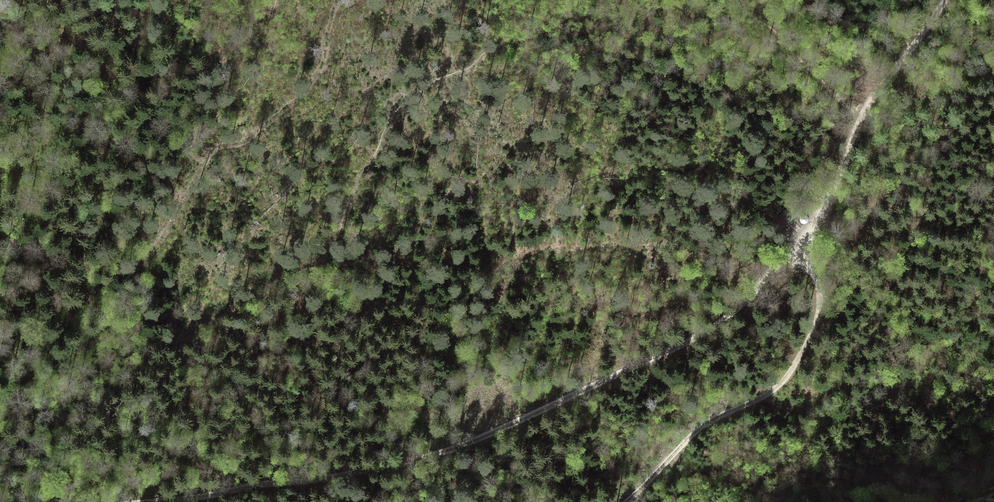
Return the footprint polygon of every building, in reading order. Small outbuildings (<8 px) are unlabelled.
[(795,201),(782,215),(790,223),(803,208),(795,201)]
